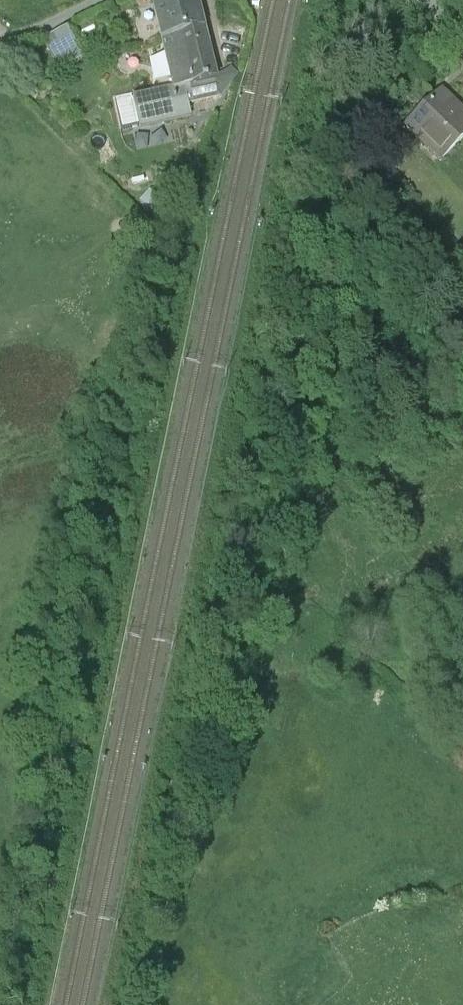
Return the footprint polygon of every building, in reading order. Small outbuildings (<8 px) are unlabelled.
[(172,94),(173,97),(184,95),(218,87),(217,83),(197,0),(150,0),(172,94)] [(68,35),(43,46),(56,76),(81,65),(68,35)] [(218,87),(184,95),(188,111),(221,103),(238,80),(230,74),(217,83),(218,87)] [(184,95),(173,97),(172,94),(133,103),(140,134),(191,122),(188,111),(184,95)] [(443,95),(402,135),(438,172),(462,147),(462,116),(443,95)]
